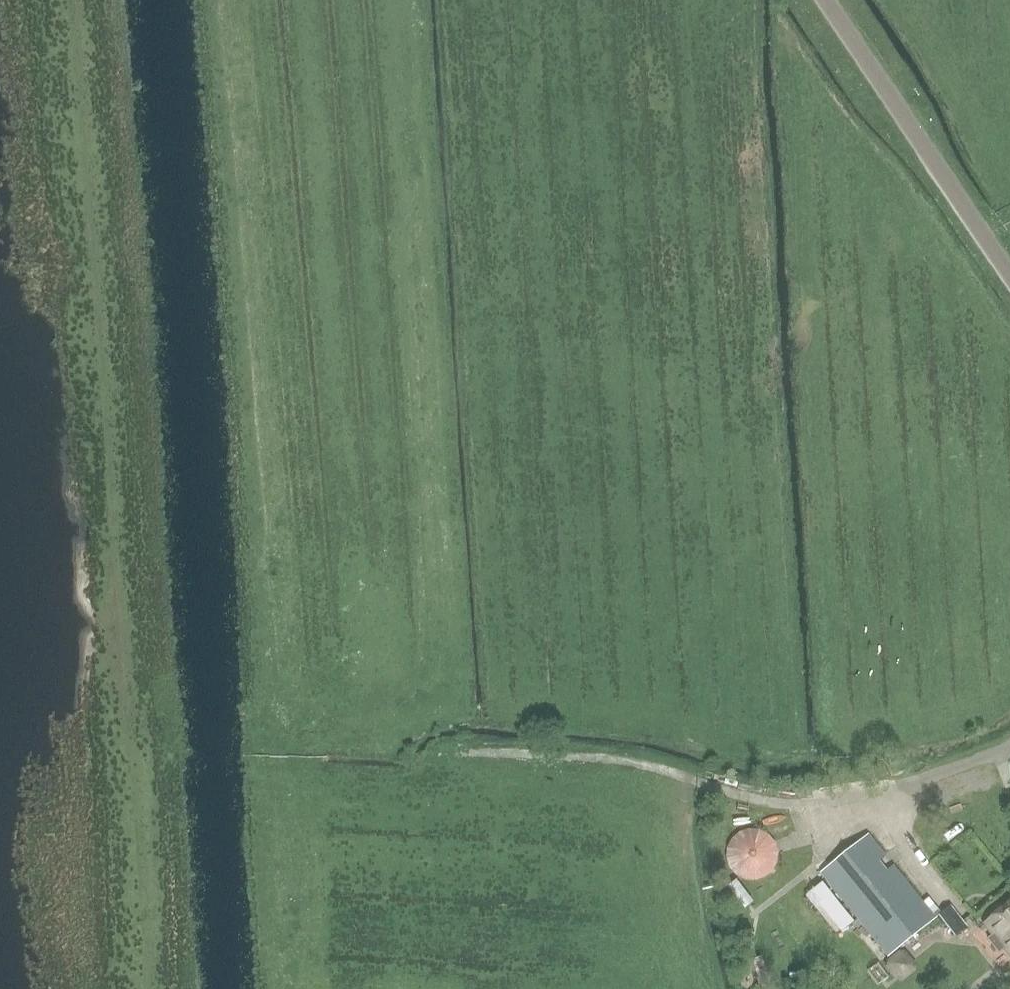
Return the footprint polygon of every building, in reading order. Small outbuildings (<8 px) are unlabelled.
[(733,834),(729,837),(727,841),(725,845),(724,850),(723,854),(724,859),(725,863),(727,867),(730,871),(733,874),(737,876),(742,878),(746,878),(751,878),(755,877),(759,875),(763,873),(767,870),(769,866),(771,862),(772,858),(773,853),(772,849),(771,844),(769,840),(766,837),(762,834),(759,831),(754,830),(750,829),(745,829),(741,830),(736,832),(733,834)] [(935,917),(868,834),(821,873),(887,955),(935,917)] [(856,916),(826,879),(807,894),(837,931),(856,916)] [(982,924),(992,935),(987,939),(999,954),(1005,950),(1009,956),(1009,900),(982,924)] [(896,979),(912,965),(897,948),(881,963),(896,979)]
